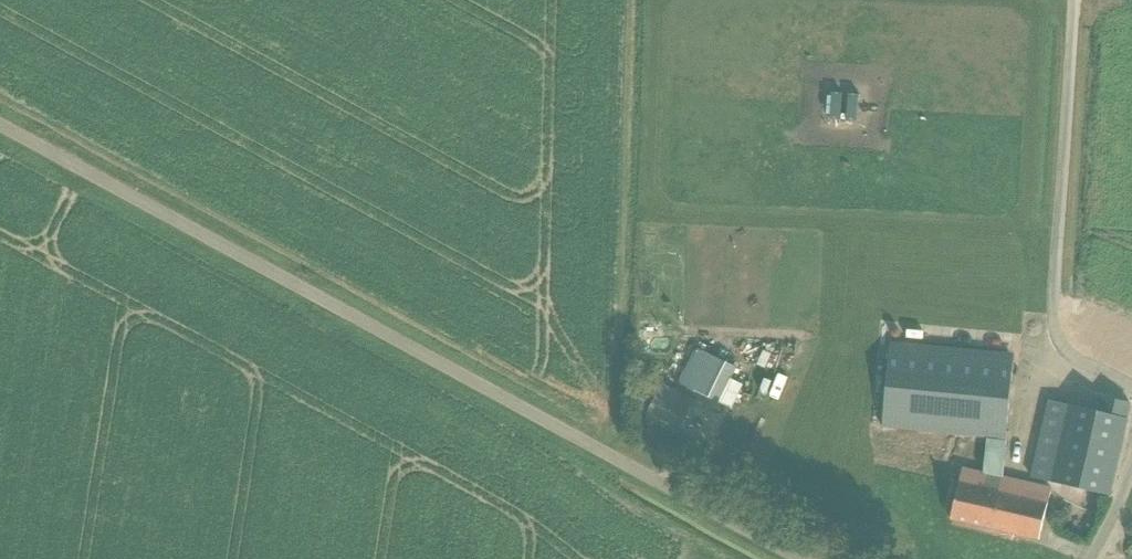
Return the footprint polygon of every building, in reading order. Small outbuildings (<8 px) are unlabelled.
[(1014,360),(890,348),(882,427),(987,438),(984,473),(1002,477),(1014,360)] [(731,364),(715,356),(697,393),(713,401),(731,364)] [(661,387),(656,397),(647,417),(679,432),(694,402),(661,387)] [(1127,419),(1126,419),(1130,403),(1103,397),(1099,412),(1049,400),(1031,478),(1109,496),(1127,419)] [(938,472),(943,447),(900,437),(894,462),(938,472)] [(1002,477),(984,473),(963,468),(951,520),(1039,540),(1052,489),(1002,477)]
